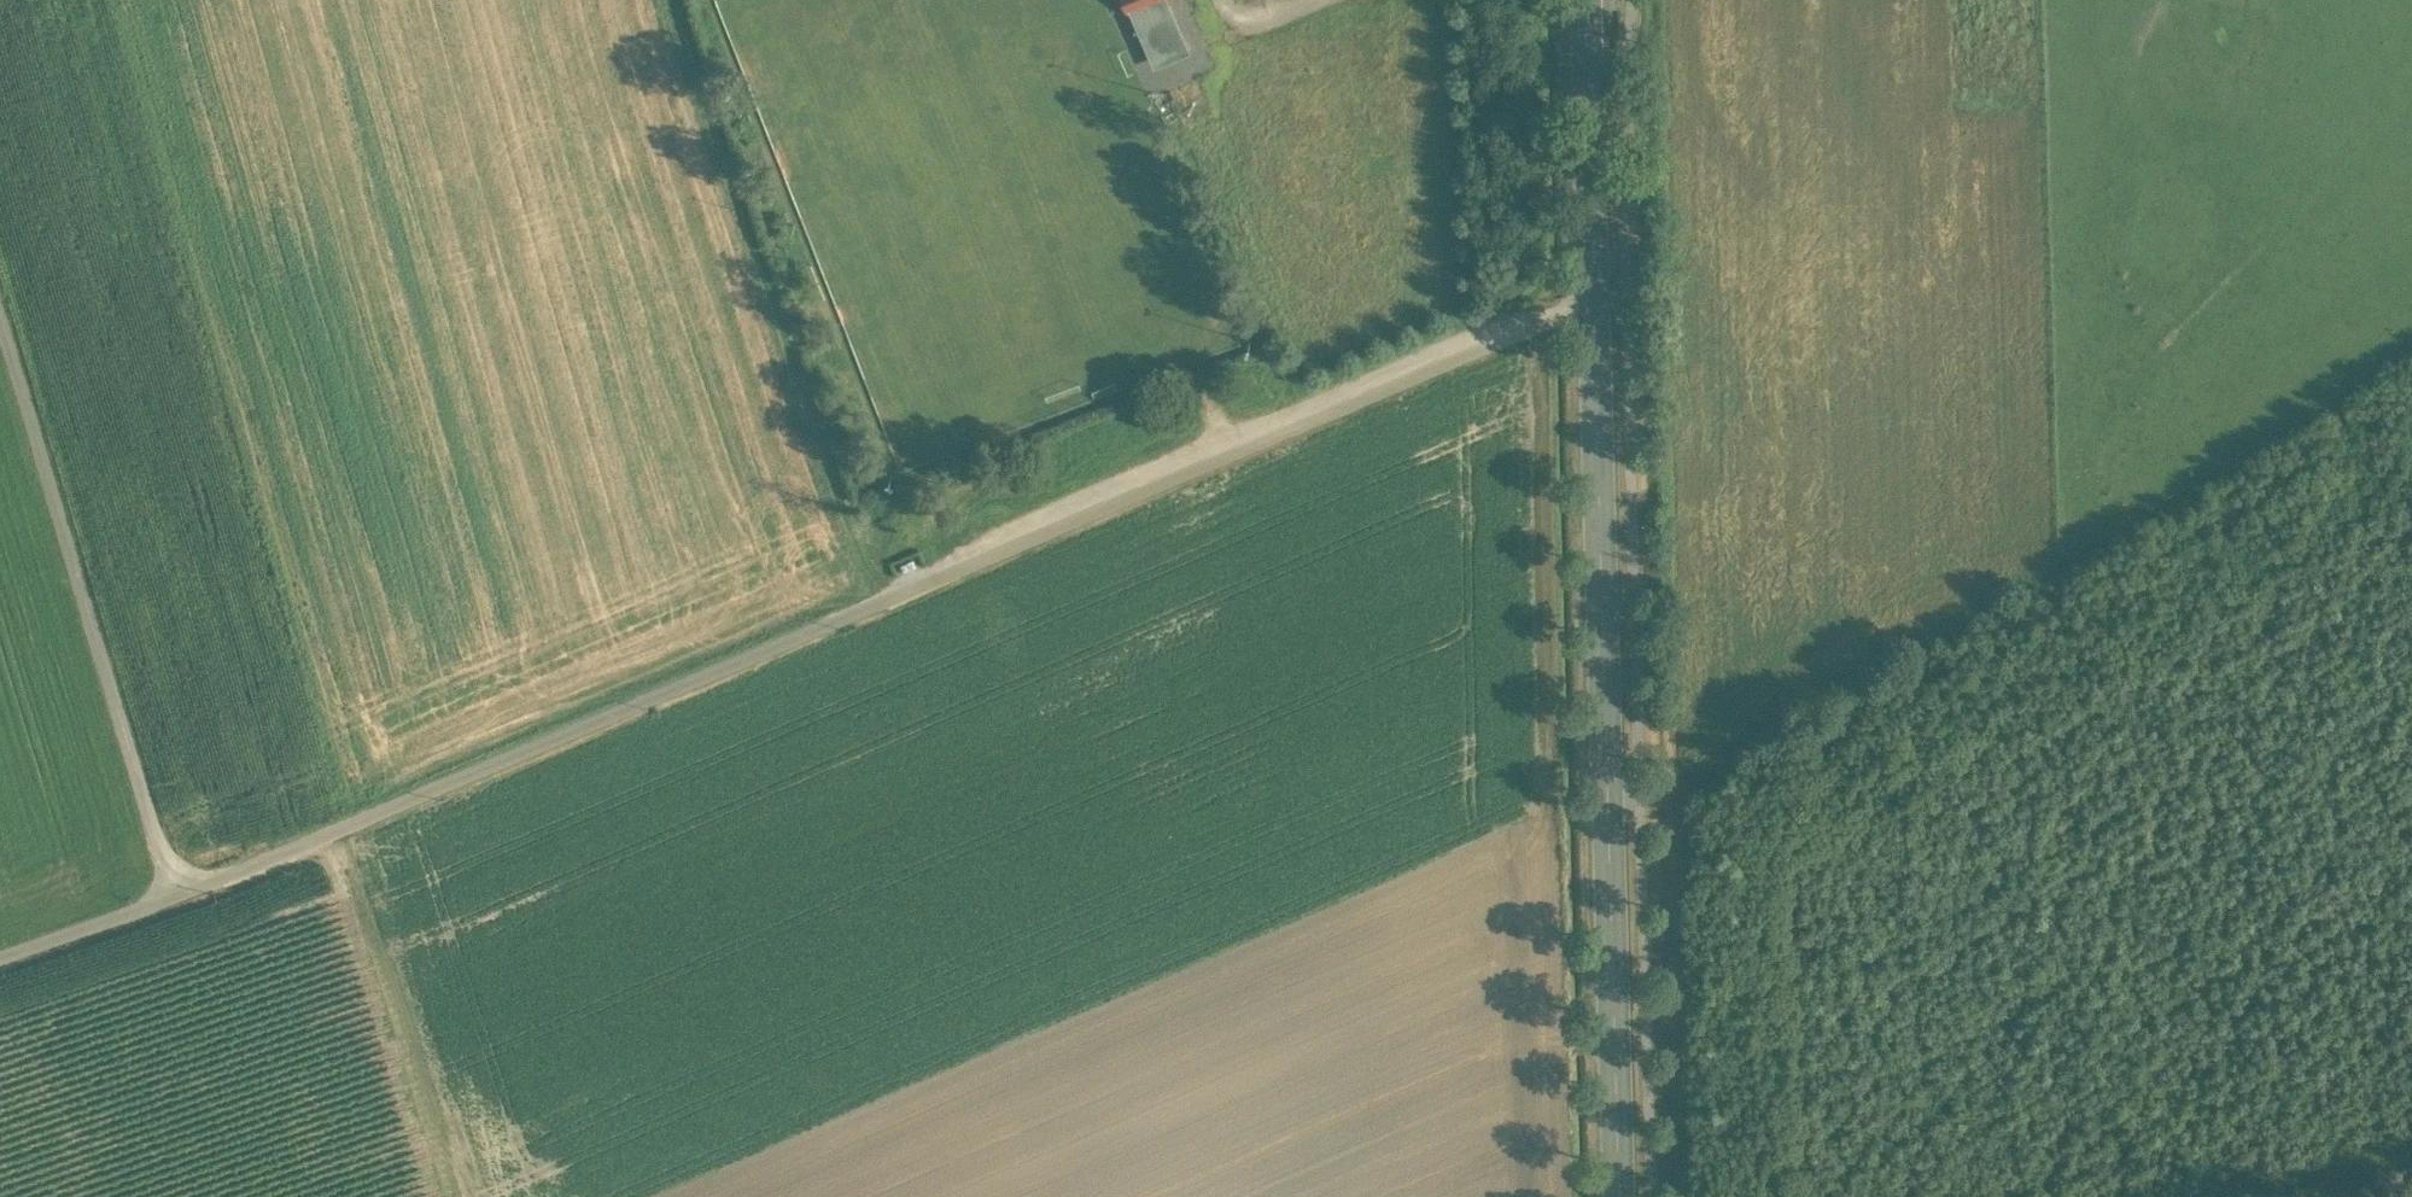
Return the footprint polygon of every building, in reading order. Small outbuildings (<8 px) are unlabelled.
[(1166,0),(1150,0),(1135,6),(1157,61),(1186,49),(1166,0)]
